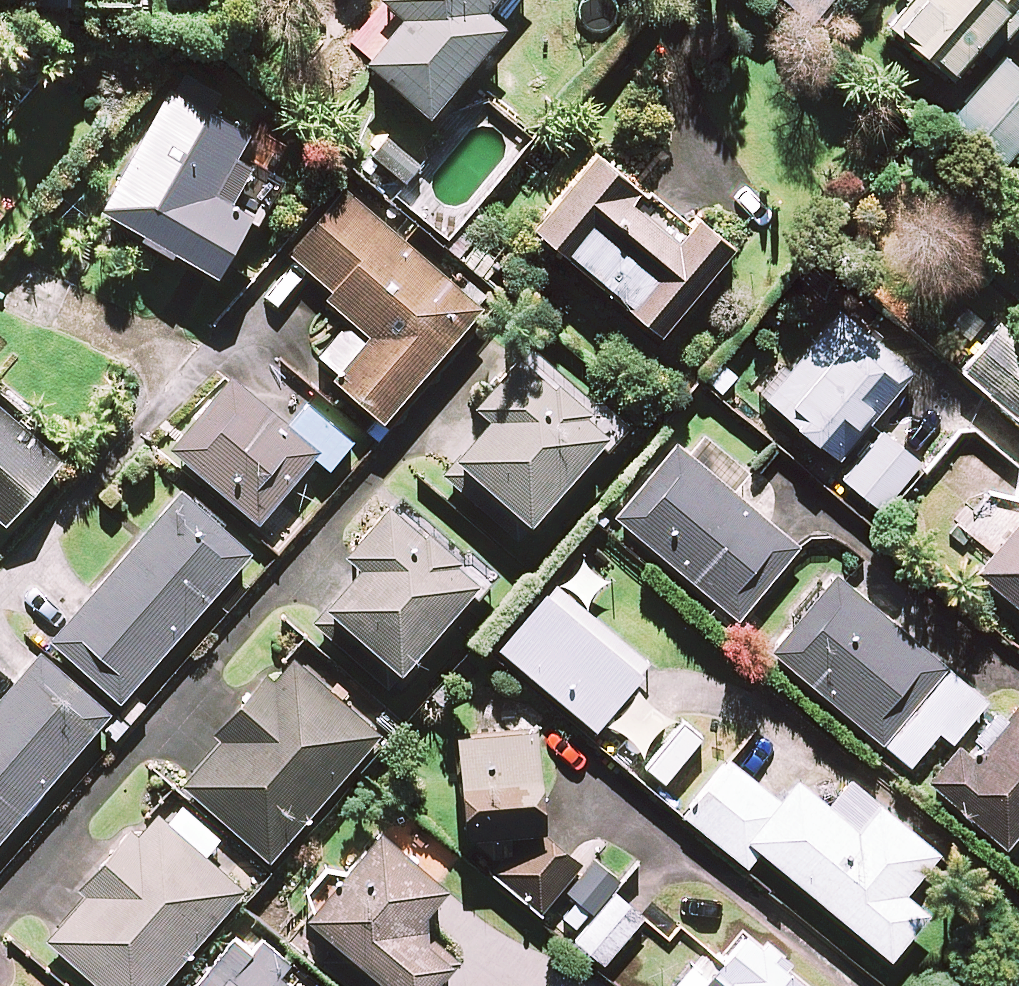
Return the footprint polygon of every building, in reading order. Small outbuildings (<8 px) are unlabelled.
[(505,0),(387,0),(349,43),(435,119),(512,33),(491,15),(505,0)] [(891,22),(953,80),(1011,18),(1015,22),(1018,17),(1018,0),(912,0),(891,22)] [(1009,54),(944,129),(1000,177),(1018,155),(1018,63),(1009,54)] [(255,135),(172,93),(107,219),(227,280),(277,183),(240,164),(255,135)] [(687,230),(599,157),(538,231),(668,337),(739,251),(698,217),(687,230)] [(484,312),(348,195),(295,258),(337,294),(330,302),(355,322),(319,364),(389,424),(484,312)] [(914,377),(842,313),(768,396),(840,461),(914,377)] [(1006,326),(966,372),(1018,419),(1018,337),(1006,326)] [(617,434),(528,356),(481,409),(496,422),(447,478),(521,543),(617,434)] [(291,427),(230,376),(170,447),(263,525),(319,459),(333,471),(355,446),(308,407),(291,427)] [(0,405),(0,517),(11,527),(67,462),(0,405)] [(922,467),(886,434),(846,479),(882,511),(922,467)] [(801,549),(679,448),(620,520),(742,621),(801,549)] [(255,555),(185,493),(54,643),(125,704),(255,555)] [(489,580),(399,504),(355,556),(370,569),(320,628),(394,691),(489,580)] [(981,575),(1018,606),(1018,527),(981,575)] [(610,582),(583,559),(505,651),(598,730),(608,719),(640,747),(666,717),(634,690),(653,668),(585,611),(610,582)] [(989,704),(839,579),(776,654),(913,768),(942,732),(956,743),(989,704)] [(43,653),(0,703),(0,848),(115,714),(43,653)] [(383,737),(290,657),(181,782),(274,862),(383,737)] [(978,762),(963,749),(933,784),(1016,855),(1018,852),(1018,715),(978,762)] [(703,741),(683,724),(647,766),(667,784),(703,741)] [(545,828),(536,727),(460,733),(469,834),(545,828)] [(784,806),(730,761),(685,815),(750,868),(763,851),(895,960),(932,916),(908,897),(941,857),(853,784),(832,809),(803,784),(784,806)] [(156,813),(47,939),(101,985),(165,985),(247,892),(156,813)] [(585,862),(547,831),(531,834),(499,873),(573,934),(596,906),(568,883),(585,862)] [(385,834),(313,920),(348,948),(332,967),(356,985),(441,985),(461,962),(434,939),(430,917),(453,890),(385,834)] [(646,921),(617,895),(577,940),(606,966),(646,921)] [(294,966),(249,927),(198,985),(290,985),(282,979),(294,966)] [(750,937),(720,972),(704,959),(680,985),(807,985),(750,937)]
